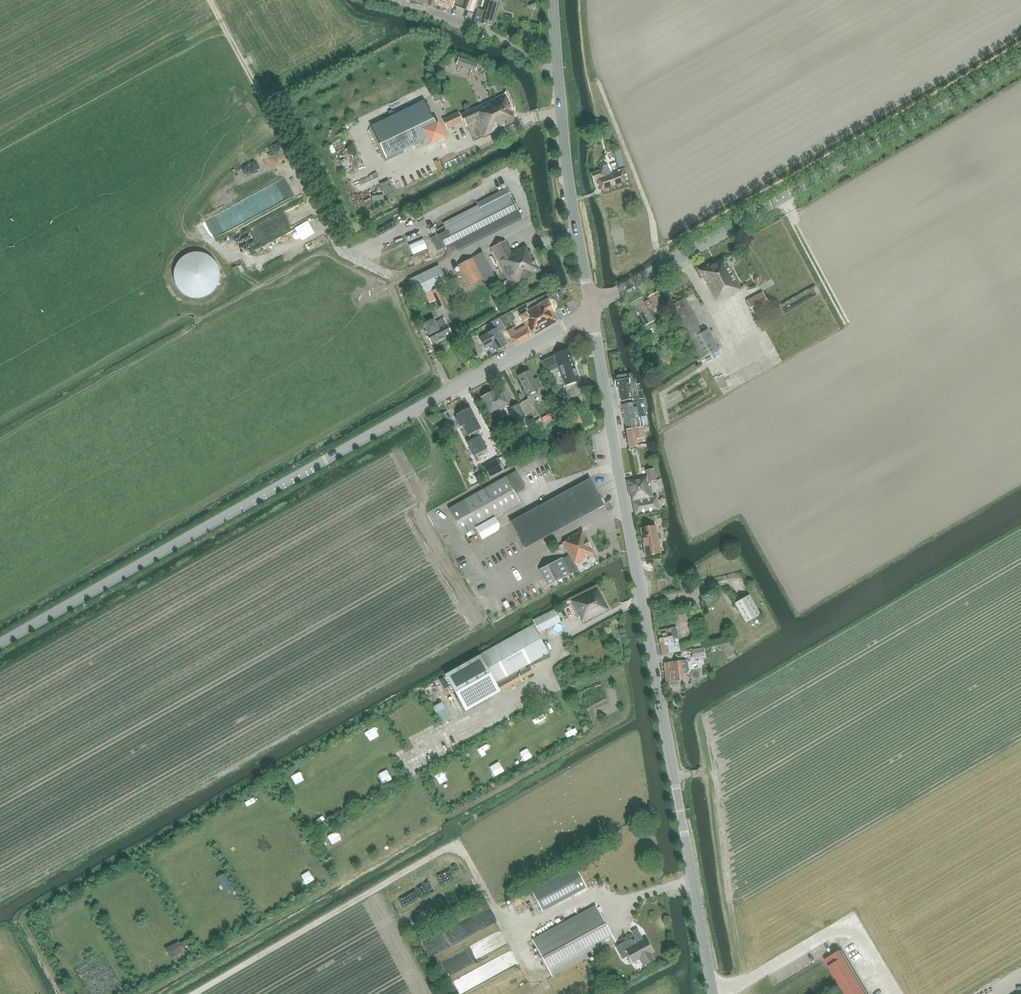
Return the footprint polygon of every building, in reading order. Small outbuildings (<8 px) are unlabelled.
[(473,13),(478,0),(467,0),(464,10),(473,13)] [(501,1),(498,0),(487,0),(484,10),(477,8),(474,21),(494,27),(501,1)] [(450,70),(457,72),(458,69),(469,72),(470,65),(452,61),(450,70)] [(515,114),(509,100),(506,93),(505,94),(461,114),(467,127),(477,122),(484,137),(515,122),(514,119),(513,115),(515,114)] [(386,159),(429,138),(425,131),(436,125),(424,100),(371,126),(386,159)] [(463,122),(462,121),(458,112),(442,119),(447,129),(463,122)] [(407,190),(443,172),(438,160),(401,178),(407,190)] [(631,183),(626,168),(619,170),(620,171),(611,174),(607,165),(602,167),(603,169),(591,173),(594,181),(598,180),(601,190),(626,182),(627,185),(631,183)] [(458,252),(523,219),(507,187),(477,203),(482,212),(447,230),(458,252)] [(300,202),(286,208),(293,221),(306,215),(300,202)] [(245,230),(254,245),(286,226),(278,212),(245,230)] [(250,267),(316,237),(309,221),(242,251),(241,249),(235,252),(239,260),(245,257),(250,267)] [(407,253),(421,247),(415,232),(409,235),(411,240),(403,244),(407,253)] [(541,271),(532,251),(530,252),(527,246),(524,248),(523,246),(511,252),(505,241),(491,248),(510,286),(541,271)] [(185,295),(189,297),(194,298),(197,298),(200,298),(204,297),(208,295),(213,292),(216,287),(218,283),(219,278),(220,273),(219,270),(218,266),(216,262),(213,259),(208,255),(204,253),(200,252),(196,252),(193,253),(189,254),(185,255),(181,259),(177,263),(175,267),(174,272),(174,277),(175,281),(176,285),(178,288),(181,292),(185,295)] [(469,287),(484,279),(473,257),(458,265),(469,287)] [(699,270),(703,277),(716,302),(741,289),(724,257),(699,270)] [(418,297),(438,288),(448,284),(439,265),(409,279),(418,297)] [(431,292),(439,309),(447,305),(438,288),(431,292)] [(653,310),(666,303),(659,291),(647,298),(647,300),(645,301),(643,297),(630,304),(644,327),(657,319),(649,308),(652,307),(653,310)] [(763,292),(751,298),(747,300),(755,315),(770,307),(763,292)] [(702,333),(702,332),(699,327),(700,326),(685,298),(671,305),(690,339),(702,333)] [(513,329),(508,332),(514,343),(520,344),(529,338),(531,333),(534,335),(559,320),(554,312),(555,312),(548,299),(529,310),(527,307),(519,312),(524,322),(524,323),(525,325),(515,331),(513,329)] [(452,335),(444,317),(423,328),(431,345),(452,335)] [(496,330),(480,339),(485,349),(493,345),(496,350),(507,344),(500,331),(506,328),(501,319),(493,324),(496,330)] [(701,358),(719,349),(708,329),(702,332),(702,333),(690,339),(701,358)] [(554,355),(541,361),(546,372),(559,367),(561,373),(558,374),(562,386),(581,380),(569,348),(554,354),(554,355)] [(527,395),(542,388),(538,378),(534,380),(529,370),(518,376),(527,395)] [(622,401),(629,400),(638,398),(636,382),(620,385),(622,401)] [(494,391),(481,397),(490,414),(509,404),(502,390),(496,394),(494,391)] [(528,417),(535,414),(528,399),(521,403),(528,417)] [(528,417),(521,403),(511,408),(520,427),(531,422),(528,417)] [(625,410),(623,411),(626,429),(641,426),(638,407),(634,408),(633,403),(624,404),(625,410)] [(459,411),(460,413),(457,415),(458,417),(455,418),(460,427),(462,426),(467,436),(469,435),(471,440),(466,442),(473,456),(487,449),(478,431),(481,429),(470,408),(467,410),(466,408),(459,411)] [(542,418),(545,424),(556,418),(553,412),(542,418)] [(575,426),(581,423),(577,412),(570,415),(575,426)] [(627,430),(629,447),(639,446),(638,441),(645,440),(644,437),(645,437),(644,427),(627,430)] [(519,461),(514,453),(511,454),(512,456),(505,459),(509,466),(519,461)] [(498,459),(482,467),(488,479),(504,469),(498,459)] [(633,501),(653,497),(651,482),(657,480),(655,468),(645,470),(646,477),(627,480),(630,495),(632,495),(633,501)] [(516,471),(449,508),(463,535),(478,527),(485,538),(501,529),(503,525),(498,516),(521,503),(516,495),(523,490),(524,486),(516,471)] [(461,476),(465,484),(472,481),(468,472),(461,476)] [(525,548),(605,505),(590,478),(510,521),(525,548)] [(653,497),(633,501),(636,515),(661,510),(658,496),(653,497)] [(657,525),(641,528),(646,555),(662,552),(657,525)] [(564,558),(563,557),(539,570),(547,586),(574,572),(574,573),(578,571),(575,564),(595,554),(582,530),(561,541),(568,555),(564,558)] [(659,566),(651,567),(654,579),(661,577),(659,566)] [(598,586),(570,599),(579,617),(580,616),(583,622),(610,610),(598,586)] [(749,595),(735,603),(747,623),(761,615),(749,595)] [(554,609),(553,610),(533,620),(539,633),(561,622),(554,609)] [(496,682),(516,671),(520,668),(522,671),(520,672),(523,678),(533,673),(530,666),(526,669),(525,666),(549,652),(533,624),(480,654),(446,674),(466,710),(501,691),(496,682)] [(662,654),(680,651),(676,627),(657,631),(662,654)] [(691,650),(693,659),(705,657),(703,648),(691,650)] [(688,662),(687,661),(686,660),(664,663),(666,682),(684,679),(684,674),(687,673),(686,671),(689,671),(688,662)] [(496,682),(501,691),(520,680),(516,671),(496,682)] [(437,699),(428,703),(435,721),(445,717),(437,699)] [(526,713),(532,724),(543,718),(537,707),(526,713)] [(363,737),(374,731),(369,722),(358,729),(363,737)] [(490,743),(496,741),(492,732),(487,735),(490,743)] [(518,749),(522,758),(532,753),(528,744),(518,749)] [(467,749),(475,761),(481,758),(474,745),(467,749)] [(310,757),(312,763),(318,761),(316,755),(310,757)] [(293,769),(285,773),(290,782),(298,778),(293,769)] [(463,778),(455,783),(459,791),(468,786),(463,778)] [(355,783),(357,793),(366,790),(364,781),(355,783)] [(436,796),(440,803),(453,795),(448,788),(436,796)] [(336,792),(331,794),(337,807),(342,805),(336,792)] [(355,813),(360,822),(369,817),(364,808),(355,813)] [(318,810),(311,813),(316,821),(322,817),(318,810)] [(326,842),(334,838),(330,829),(322,834),(326,842)] [(586,887),(575,866),(557,875),(569,896),(586,887)] [(219,872),(214,874),(221,888),(226,886),(219,872)] [(151,895),(143,899),(147,909),(156,905),(151,895)] [(532,939),(552,976),(616,941),(596,905),(532,939)] [(629,938),(617,945),(618,946),(615,947),(622,959),(630,955),(633,961),(640,957),(643,965),(653,959),(649,952),(652,951),(646,938),(643,940),(637,929),(636,929),(635,930),(634,931),(632,931),(631,932),(634,938),(634,941),(630,940),(629,938)] [(453,964),(501,944),(495,930),(447,951),(453,964)] [(181,945),(175,950),(167,943),(161,950),(172,961),(184,948),(181,945)] [(840,954),(832,959),(827,962),(846,993),(864,993),(852,974),(840,954)] [(493,988),(510,983),(508,975),(491,980),(493,988)]
